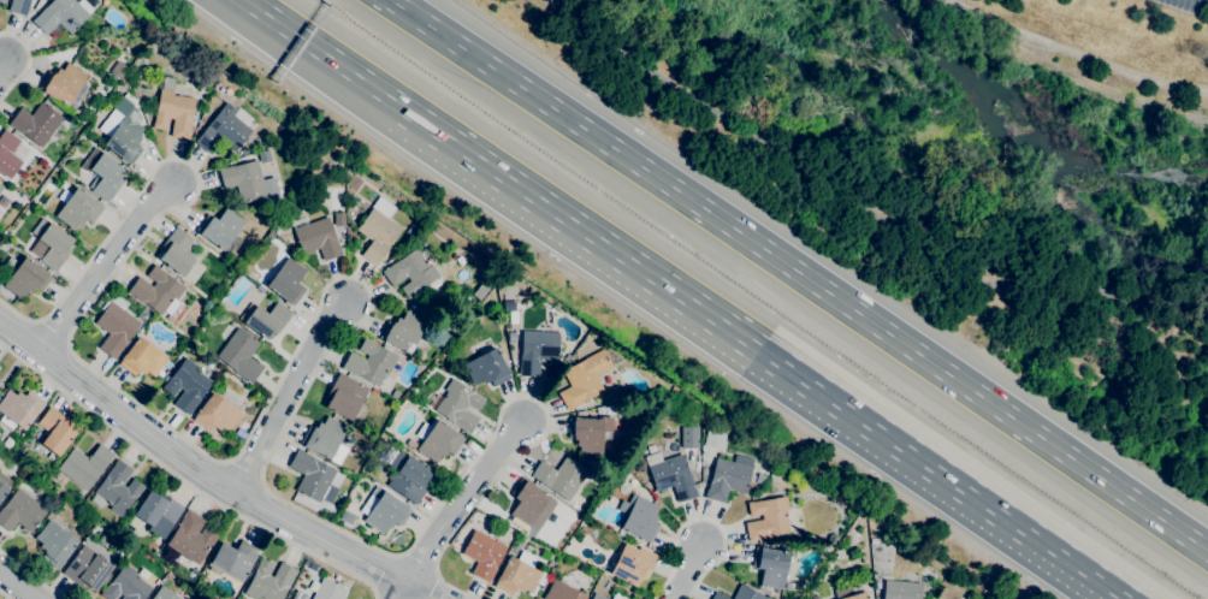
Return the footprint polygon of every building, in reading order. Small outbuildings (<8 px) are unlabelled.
[(7,11),(11,0),(31,0),(25,17),(7,11)] [(47,6),(53,0),(74,0),(77,2),(79,0),(84,0),(93,10),(88,14),(89,14),(71,35),(58,22),(46,35),(31,20),(46,6),(47,6)] [(119,78),(109,71),(118,60),(128,67),(119,78)] [(67,106),(48,94),(47,95),(42,91),(42,90),(39,88),(49,71),(52,73),(52,72),(54,73),(58,67),(61,70),(67,61),(72,65),(87,75),(67,106)] [(188,140),(170,136),(173,119),(167,118),(166,130),(152,127),(153,121),(154,123),(160,89),(174,91),(173,94),(196,99),(188,140)] [(41,147),(22,134),(13,127),(13,129),(7,124),(20,108),(30,115),(41,101),(63,118),(41,147)] [(209,155),(194,143),(226,102),(235,109),(237,107),(253,118),(247,125),(251,129),(236,148),(223,138),(209,155)] [(131,165),(128,161),(126,164),(102,144),(108,137),(97,129),(105,120),(116,129),(125,115),(143,129),(138,136),(141,137),(136,143),(140,146),(138,147),(142,149),(131,165)] [(8,179),(0,173),(0,135),(5,129),(19,141),(10,153),(22,162),(8,179)] [(106,203),(90,191),(93,189),(89,186),(97,176),(89,170),(87,173),(79,167),(88,156),(87,155),(94,146),(102,152),(125,170),(119,178),(123,180),(106,203)] [(320,178),(309,171),(322,153),(333,160),(320,178)] [(241,203),(236,186),(224,189),(218,168),(225,167),(225,168),(256,160),(262,180),(273,178),(278,197),(267,201),(266,196),(241,203)] [(73,230),(54,215),(77,186),(101,204),(100,204),(103,207),(93,223),(88,220),(88,221),(85,219),(81,225),(78,224),(73,230)] [(387,218),(395,208),(379,196),(372,207),(387,218)] [(231,255),(224,249),(221,251),(199,233),(200,232),(195,230),(207,214),(211,218),(212,217),(217,220),(226,207),(244,221),(235,233),(242,239),(231,255)] [(374,266),(361,255),(372,241),(356,230),(372,207),(387,218),(402,229),(374,266)] [(333,225),(333,213),(344,213),(344,225),(333,225)] [(324,261),(319,249),(302,255),(292,229),(294,229),(291,223),(306,218),(308,224),(328,217),(342,255),(324,261)] [(54,272),(39,260),(48,248),(37,239),(39,238),(31,232),(42,218),(49,223),(49,221),(73,239),(67,248),(71,250),(54,272)] [(182,277),(158,259),(164,253),(159,249),(176,226),(193,239),(184,251),(195,259),(182,277)] [(407,298),(399,287),(409,281),(407,277),(392,286),(381,272),(415,248),(428,266),(431,265),(439,275),(407,298)] [(462,263),(457,263),(454,259),(456,253),(462,253),(466,257),(466,259),(462,263)] [(20,300),(17,297),(17,296),(2,285),(25,256),(48,273),(47,274),(52,278),(40,292),(36,290),(35,291),(34,290),(30,293),(26,292),(20,300)] [(292,307),(266,286),(288,256),(306,271),(297,283),(302,286),(301,287),(304,290),(292,307)] [(160,315),(132,295),(131,295),(126,291),(138,277),(152,286),(155,283),(146,275),(154,263),(159,267),(159,268),(160,269),(161,267),(166,271),(165,273),(185,289),(177,300),(173,297),(160,315)] [(114,360),(97,348),(108,333),(94,322),(111,301),(140,322),(125,342),(126,343),(114,360)] [(266,340),(243,322),(244,322),(238,318),(250,302),(255,306),(256,306),(267,314),(277,301),(292,313),(276,334),(272,332),(266,340)] [(408,355),(387,343),(387,344),(383,342),(383,340),(379,338),(389,320),(392,322),(395,324),(397,318),(402,319),(407,310),(410,304),(418,308),(414,315),(426,322),(408,355)] [(250,384),(233,370),(235,370),(215,356),(238,327),(259,343),(249,357),(262,368),(250,384)] [(539,376),(520,375),(522,331),(558,333),(557,360),(539,358),(539,376)] [(161,378),(156,374),(154,378),(147,372),(144,375),(138,370),(137,373),(136,372),(134,375),(118,363),(120,361),(119,360),(123,355),(124,355),(138,336),(167,358),(166,360),(171,363),(166,369),(161,366),(159,369),(164,373),(161,378)] [(378,386),(342,368),(350,351),(365,360),(367,355),(357,350),(363,337),(369,340),(398,356),(391,369),(387,367),(378,386)] [(493,386),(492,382),(491,382),(490,381),(484,384),(481,380),(473,385),(462,364),(496,348),(505,367),(507,367),(509,373),(508,374),(510,378),(493,386)] [(568,411),(557,393),(569,386),(562,372),(603,349),(612,367),(596,375),(604,390),(574,407),(575,408),(568,411)] [(186,415),(173,404),(183,391),(179,387),(172,396),(161,387),(165,382),(165,384),(185,357),(196,366),(194,368),(212,382),(186,415)] [(350,421),(325,408),(330,399),(326,397),(339,372),(368,387),(350,421)] [(468,434),(452,423),(454,423),(434,410),(446,392),(444,390),(451,379),(479,397),(479,396),(484,399),(476,410),(467,404),(464,409),(478,419),(468,434)] [(11,429),(0,421),(0,418),(2,415),(0,413),(0,400),(5,395),(4,395),(7,390),(14,396),(18,391),(23,396),(24,395),(28,391),(43,403),(41,407),(41,408),(24,431),(14,423),(11,429)] [(396,398),(391,396),(395,390),(399,392),(396,398)] [(227,433),(220,427),(219,431),(213,426),(211,429),(211,428),(208,432),(191,420),(194,416),(212,392),(241,414),(231,428),(227,433)] [(40,443),(48,433),(36,423),(49,407),(71,423),(69,427),(76,433),(58,456),(40,443)] [(338,464),(330,459),(303,446),(303,445),(300,443),(309,426),(313,427),(315,428),(319,422),(322,425),(326,416),(331,419),(347,427),(337,444),(347,449),(338,464)] [(602,456),(579,456),(579,446),(575,446),(575,439),(574,439),(574,438),(568,438),(568,419),(603,419),(603,417),(612,417),(612,432),(602,432),(602,456)] [(434,463),(430,459),(415,449),(422,440),(414,434),(424,422),(431,427),(437,419),(461,435),(461,437),(464,439),(454,455),(450,452),(449,453),(446,452),(443,458),(439,456),(434,463)] [(699,449),(681,449),(681,427),(686,427),(686,421),(695,421),(694,427),(699,427),(699,449)] [(722,450),(703,445),(709,427),(727,432),(722,450)] [(614,450),(610,446),(610,441),(614,438),(618,438),(622,441),(622,446),(618,450),(614,450)] [(85,491),(57,469),(72,447),(88,458),(99,444),(113,453),(85,491)] [(319,503),(295,490),(303,475),(288,467),(297,449),(315,458),(315,459),(336,470),(319,503)] [(415,505),(386,486),(399,465),(391,461),(399,449),(432,472),(426,480),(431,482),(415,505)] [(677,503),(673,486),(656,491),(645,457),(659,452),(662,461),(682,453),(694,491),(695,491),(697,496),(677,503)] [(568,500),(529,475),(540,461),(555,470),(565,455),(588,470),(568,500)] [(716,457),(734,462),(735,455),(753,459),(752,467),(745,494),(728,490),(724,503),(704,498),(706,488),(707,488),(709,480),(710,480),(716,457)] [(766,475),(759,472),(758,464),(763,458),(772,463),(772,470),(766,475)] [(120,516),(109,509),(111,506),(105,502),(100,508),(89,500),(94,493),(93,492),(117,459),(132,470),(122,484),(126,487),(134,478),(143,486),(120,516)] [(8,490),(0,501),(0,471),(12,481),(7,490),(8,490)] [(760,484),(756,482),(758,473),(766,476),(760,484)] [(535,532),(514,517),(509,515),(519,500),(514,498),(514,497),(509,493),(521,478),(525,480),(526,479),(557,500),(535,532)] [(328,503),(322,498),(330,485),(337,490),(328,503)] [(10,533),(0,526),(0,511),(17,487),(47,510),(30,533),(17,522),(10,533)] [(381,534),(362,521),(366,515),(359,510),(369,494),(377,499),(384,490),(408,506),(408,508),(411,510),(401,526),(396,523),(395,522),(389,529),(386,528),(381,534)] [(152,527),(134,515),(149,491),(158,496),(160,492),(183,508),(172,524),(159,515),(152,527)] [(650,542),(646,541),(620,528),(621,527),(616,524),(622,512),(616,510),(622,499),(628,503),(632,494),(635,496),(636,496),(657,506),(652,514),(657,516),(653,522),(655,522),(655,523),(659,526),(650,542)] [(747,541),(745,522),(762,520),(762,515),(748,516),(746,502),(752,502),(786,497),(788,510),(786,510),(789,533),(766,536),(768,538),(747,541)] [(196,564),(165,544),(183,517),(182,517),(186,509),(205,521),(197,532),(199,534),(203,527),(208,529),(208,528),(215,532),(214,534),(218,535),(211,546),(209,545),(196,564)] [(58,569),(41,557),(46,552),(39,546),(41,544),(35,538),(48,520),(78,541),(58,569)] [(488,583),(470,574),(476,562),(461,553),(473,529),(507,547),(496,567),(496,568),(488,583)] [(831,544),(828,540),(829,534),(835,533),(839,538),(836,542),(831,544)] [(239,582),(221,573),(218,575),(208,569),(209,567),(207,565),(209,561),(211,561),(220,542),(235,550),(237,544),(238,544),(239,540),(257,550),(243,580),(242,580),(239,582)] [(635,587),(609,574),(624,542),(638,550),(639,546),(656,556),(644,581),(639,579),(635,587)] [(94,591),(87,585),(83,589),(61,573),(83,544),(95,553),(112,567),(94,591)] [(782,588),(765,586),(759,586),(762,569),(757,569),(757,568),(751,567),(754,546),(788,553),(782,588)] [(510,595),(493,586),(509,556),(541,573),(531,593),(523,588),(521,592),(515,589),(514,592),(513,591),(510,595)] [(257,597),(256,598),(253,598),(243,593),(255,570),(254,570),(261,558),(273,565),(267,575),(272,577),(280,562),(297,570),(295,575),(294,575),(281,598),(262,598),(257,597)] [(119,593),(114,598),(106,598),(100,594),(105,588),(105,589),(125,563),(135,571),(134,574),(152,587),(142,598),(121,598),(123,597),(119,593)] [(143,579),(137,574),(142,568),(148,573),(143,579)] [(347,591),(343,598),(312,598),(322,577),(347,591)] [(586,595),(584,598),(543,598),(545,594),(553,579),(586,595)] [(865,591),(867,598),(835,598),(833,589),(841,587),(841,586),(863,579),(866,591),(865,591)] [(922,583),(920,598),(882,598),(884,580),(922,583)] [(764,597),(763,598),(732,598),(740,583),(764,597)] [(160,585),(179,598),(149,598),(160,585)] [(715,591),(729,598),(710,598),(715,591)]
